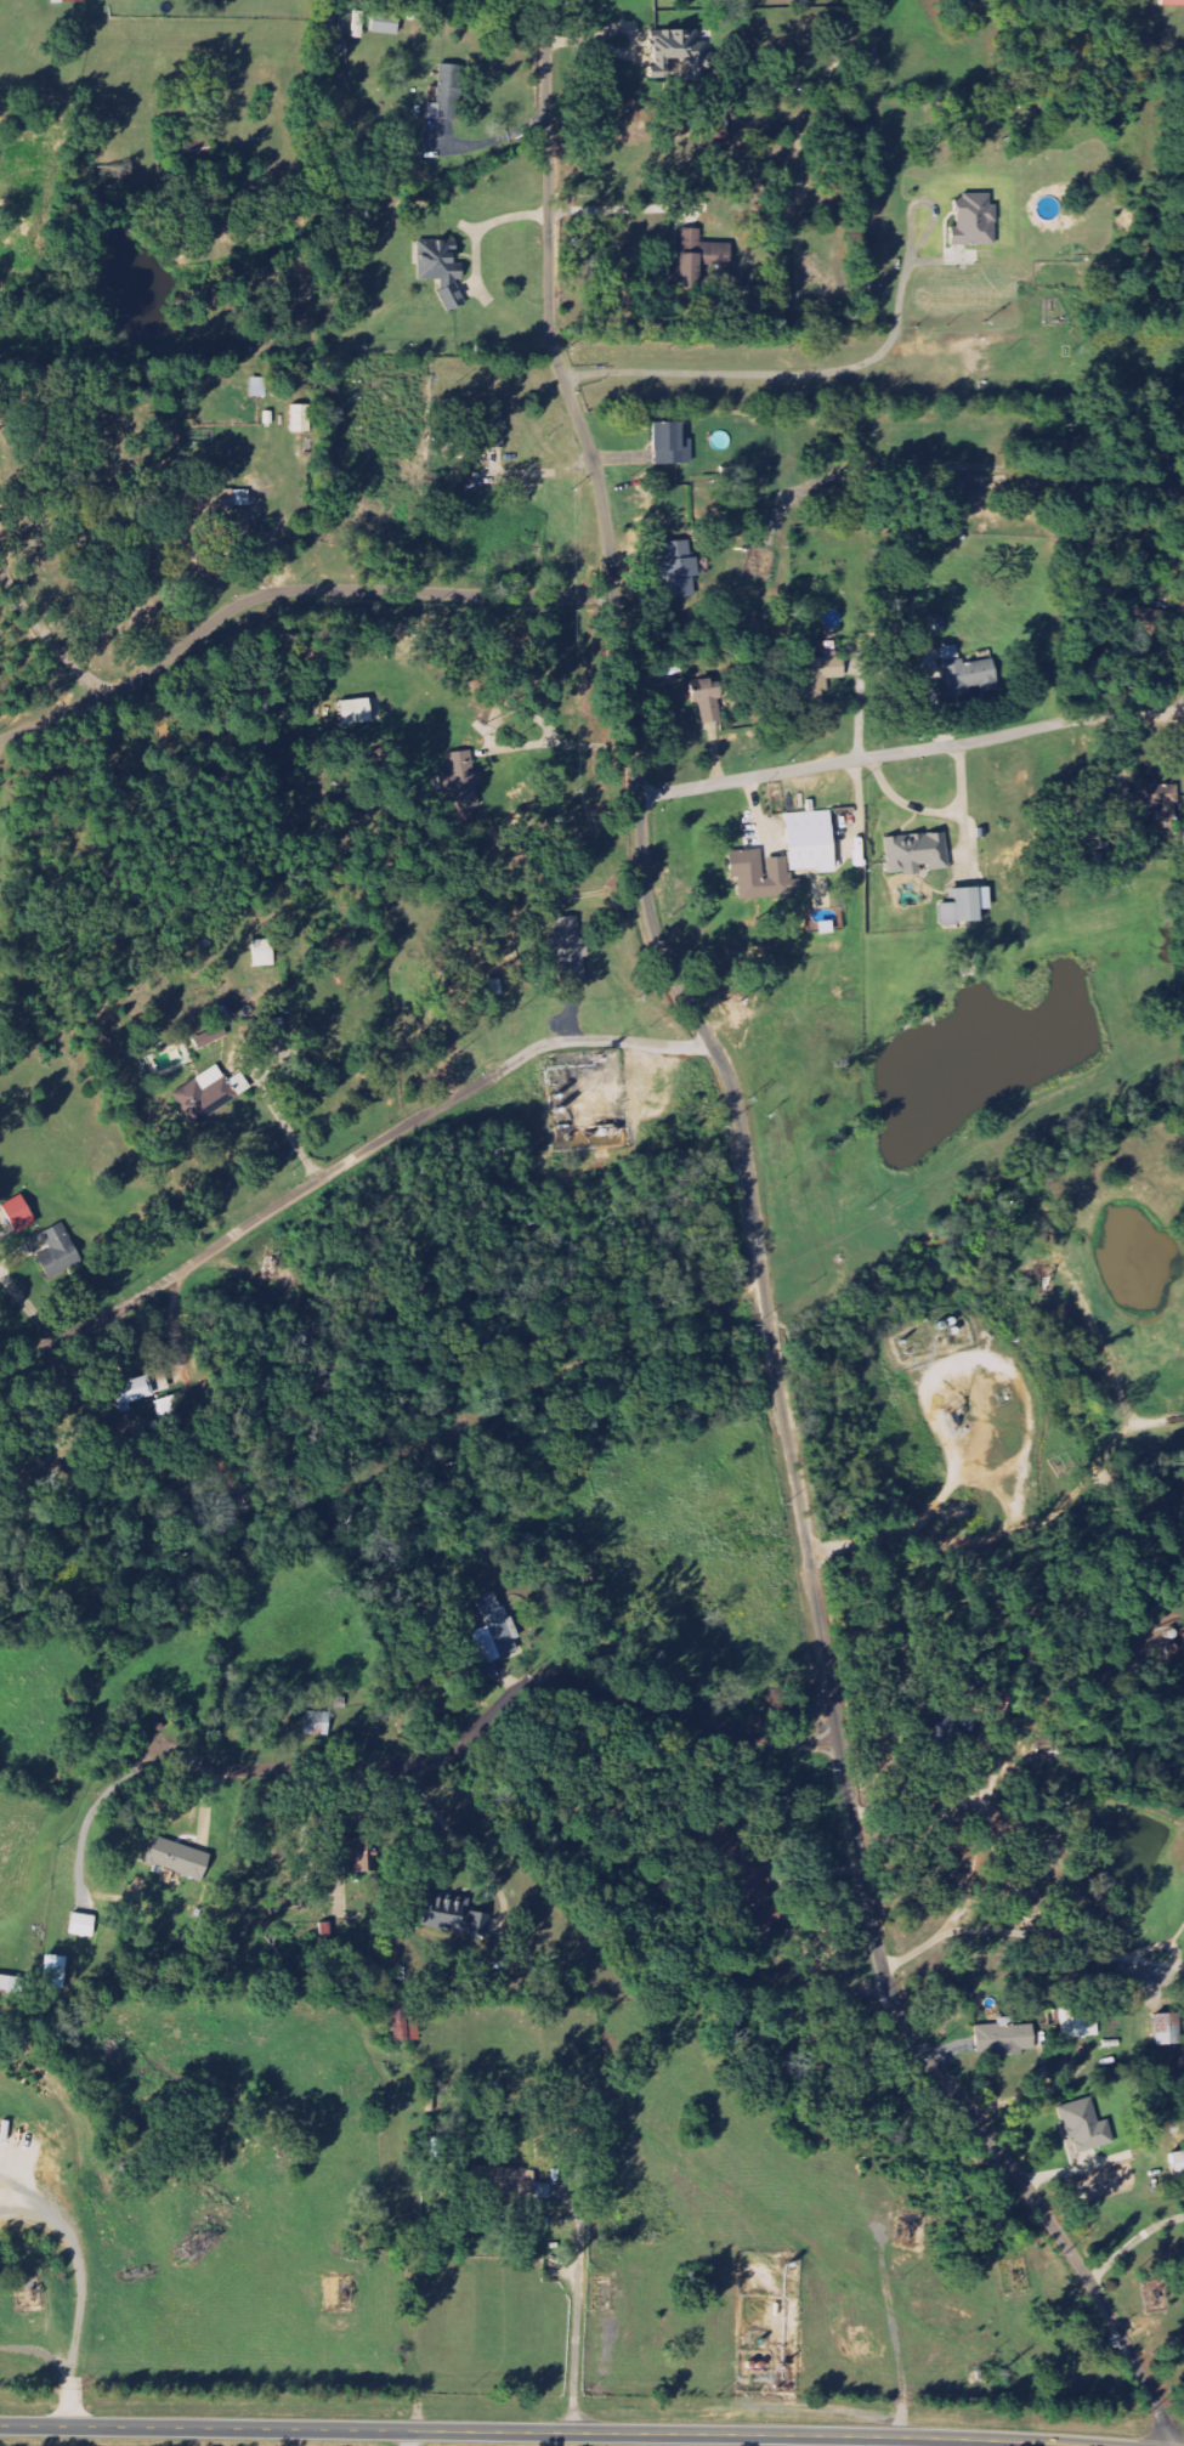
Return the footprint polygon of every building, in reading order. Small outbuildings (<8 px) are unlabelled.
[(338,9),(330,9),(329,32),(337,33),(338,9)] [(341,36),(365,37),(367,13),(355,12),(355,14),(342,13),(341,36)] [(402,15),(374,14),(374,34),(401,36),(402,15)] [(700,30),(652,32),(654,79),(671,79),(671,63),(690,63),(691,81),(708,80),(707,69),(713,69),(712,42),(700,43),(700,30)] [(463,122),(465,67),(441,66),(440,102),(429,102),(429,121),(463,122)] [(993,196),(958,196),(958,228),(954,228),(953,247),(998,247),(999,206),(992,206),(993,196)] [(734,245),(703,244),(703,231),(684,230),(682,288),(705,289),(705,266),(733,267),(734,245)] [(420,282),(442,282),(442,296),(450,315),(469,307),(459,283),(465,280),(465,278),(458,262),(459,243),(417,242),(420,251),(420,282)] [(294,433),(312,433),(313,406),(295,405),(294,433)] [(691,423),(657,424),(657,465),(692,464),(691,423)] [(251,506),(251,493),(186,495),(186,516),(237,514),(237,507),(251,506)] [(666,543),(667,560),(663,561),(664,580),(670,580),(671,599),(698,597),(697,576),(701,576),(700,558),(693,558),(692,541),(666,543)] [(940,650),(954,701),(1003,688),(998,671),(980,676),(977,662),(965,665),(959,645),(940,650)] [(846,679),(845,655),(825,655),(825,659),(805,659),(807,699),(827,699),(826,680),(846,679)] [(716,689),(714,681),(693,685),(696,703),(701,703),(705,724),(726,721),(720,688),(716,689)] [(342,703),(346,726),(375,721),(372,698),(342,703)] [(482,807),(474,751),(449,755),(451,775),(441,777),(443,792),(454,791),(457,810),(482,807)] [(1138,780),(1138,807),(1156,807),(1156,831),(1181,831),(1180,786),(1160,786),(1160,780),(1138,780)] [(789,814),(792,873),(837,871),(834,811),(789,814)] [(890,876),(923,874),(922,871),(951,868),(948,834),(887,838),(890,876)] [(732,853),(733,878),(740,878),(741,900),(803,897),(803,881),(791,882),(790,858),(765,860),(764,852),(732,853)] [(951,890),(952,903),(942,903),(943,925),(983,924),(983,911),(994,911),(993,888),(951,890)] [(588,981),(585,958),(591,957),(588,940),(583,941),(580,917),(554,921),(556,940),(555,940),(560,985),(588,981)] [(257,968),(276,967),(275,941),(255,941),(257,968)] [(490,998),(506,995),(503,979),(487,982),(490,998)] [(196,1039),(201,1050),(227,1039),(222,1028),(196,1039)] [(254,1090),(245,1074),(229,1082),(221,1067),(178,1091),(197,1125),(213,1117),(211,1114),(254,1090)] [(5,1204),(17,1233),(38,1224),(26,1196),(5,1204)] [(53,1249),(40,1255),(50,1279),(84,1265),(66,1223),(46,1232),(53,1249)] [(115,1380),(120,1405),(156,1398),(152,1375),(134,1379),(133,1376),(115,1380)] [(488,1665),(521,1653),(499,1592),(479,1599),(490,1627),(476,1633),(488,1665)] [(382,1873),(380,1838),(336,1840),(337,1863),(354,1862),(355,1874),(382,1873)] [(206,1880),(213,1853),(155,1839),(149,1866),(206,1880)] [(490,1936),(492,1915),(472,1913),(473,1900),(435,1896),(431,1930),(490,1936)] [(755,1917),(763,1931),(784,1919),(777,1906),(755,1917)] [(70,1958),(49,1956),(45,1987),(66,1990),(70,1958)] [(27,1979),(0,1976),(0,1992),(25,1995),(27,1979)] [(1061,2009),(1064,2040),(1101,2037),(1099,2017),(1073,2019),(1072,2008),(1061,2009)] [(1160,2046),(1183,2045),(1183,2015),(1159,2015),(1160,2046)] [(1035,2025),(1015,2026),(1015,2018),(998,2019),(999,2025),(976,2026),(978,2055),(999,2054),(1000,2059),(1025,2058),(1024,2051),(1036,2050),(1035,2025)] [(1117,2144),(1111,2121),(1101,2123),(1094,2098),(1061,2107),(1070,2141),(1075,2139),(1079,2155),(1117,2144)] [(1173,2155),(1177,2178),(1183,2176),(1183,2153),(1173,2155)] [(537,2171),(495,2169),(494,2197),(551,2199),(552,2184),(537,2184),(537,2171)]
